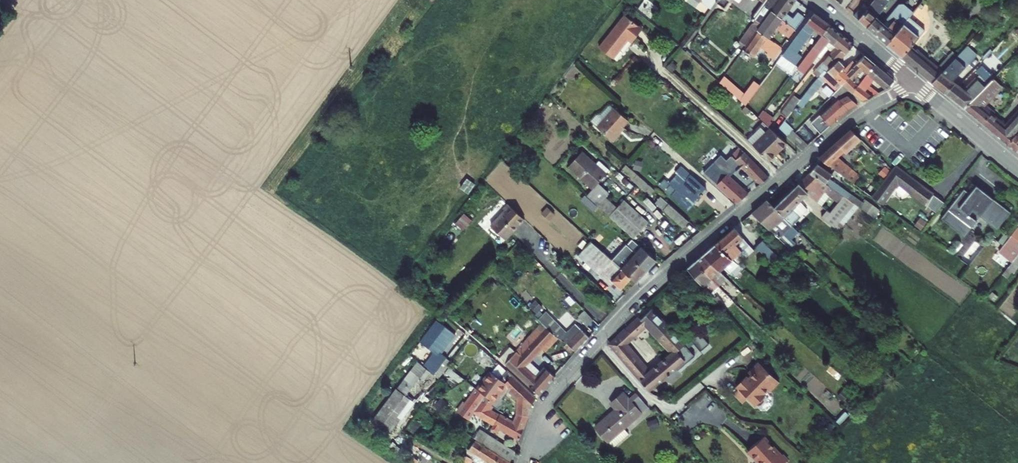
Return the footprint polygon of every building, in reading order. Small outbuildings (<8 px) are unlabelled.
[(778,2),(788,10),(794,1),(793,0),(779,0),(778,2)] [(881,7),(872,0),(871,0),(856,18),(866,26),(873,17),(881,7)] [(776,4),(771,12),(795,30),(802,21),(794,15),(793,18),(786,13),(788,10),(778,2),(776,4)] [(908,17),(911,14),(908,13),(905,16),(897,9),(893,9),(881,23),(873,17),(866,26),(886,44),(908,17)] [(771,12),(763,22),(773,30),(775,27),(790,38),(795,30),(771,12)] [(796,12),(794,15),(802,21),(804,18),(796,12)] [(811,33),(820,40),(828,28),(811,15),(780,59),(793,68),(804,54),(799,50),(811,33)] [(641,30),(623,16),(597,49),(611,61),(627,41),(630,44),(641,30)] [(930,80),(937,71),(909,47),(923,30),(908,17),(886,44),(930,80)] [(773,30),(763,22),(758,29),(756,32),(766,40),(773,30)] [(839,36),(828,28),(820,40),(797,71),(803,75),(820,55),(822,57),(830,46),(839,36)] [(766,40),(756,32),(749,41),(759,49),(766,40)] [(1007,34),(1002,40),(1007,45),(1013,40),(1007,34)] [(990,50),(998,42),(991,35),(983,44),(990,50)] [(852,47),(839,36),(830,46),(834,49),(819,68),(824,72),(821,76),(824,79),(827,75),(835,66),(852,47)] [(766,40),(759,49),(767,54),(773,46),(766,40)] [(749,41),(742,51),(753,58),(759,50),(759,49),(749,41)] [(962,48),(973,57),(976,54),(966,44),(962,48)] [(990,50),(983,44),(976,51),(984,57),(990,50)] [(780,51),(773,46),(767,54),(773,59),(780,51)] [(948,96),(957,86),(951,81),(973,57),(962,48),(940,72),(937,71),(930,80),(948,96)] [(681,49),(672,60),(682,68),(691,57),(681,49)] [(773,59),(767,54),(766,55),(764,59),(770,64),(773,59)] [(854,84),(872,66),(862,57),(849,69),(844,75),(850,81),(841,89),(834,96),(831,99),(833,101),(806,126),(817,136),(841,114),(853,107),(869,99),(863,94),(854,84)] [(780,59),(774,66),(788,76),(793,68),(780,59)] [(841,72),(835,66),(827,75),(824,79),(821,76),(819,79),(818,80),(834,96),(841,89),(850,81),(844,75),(849,69),(847,67),(841,72)] [(868,89),(873,84),(882,75),(872,66),(854,84),(863,94),(868,89)] [(957,86),(948,96),(963,108),(993,78),(985,71),(980,76),(977,73),(961,90),(957,86)] [(873,84),(882,93),(891,83),(882,75),(873,84)] [(1005,125),(982,107),(1003,86),(994,76),(993,78),(963,108),(1006,144),(1017,129),(1017,110),(1005,125)] [(744,108),(759,88),(752,84),(738,103),(744,108)] [(868,89),(863,94),(869,99),(875,96),(868,89)] [(785,120),(799,102),(793,98),(779,115),(785,120)] [(611,110),(594,130),(610,144),(618,135),(616,133),(625,122),(611,110)] [(783,147),(773,136),(766,129),(761,124),(742,144),(765,166),(783,147)] [(791,137),(781,125),(776,132),(786,142),(789,139),(791,137)] [(1015,152),(1017,149),(1017,129),(1006,144),(1015,152)] [(874,153),(857,175),(848,169),(850,166),(843,161),(842,162),(835,157),(855,138),(849,131),(818,157),(861,188),(872,174),(883,161),(874,153)] [(803,149),(791,137),(789,139),(800,151),(803,149)] [(789,139),(786,142),(797,154),(800,151),(789,139)] [(572,157),(596,180),(606,170),(595,160),(591,164),(577,151),(572,157)] [(767,179),(734,151),(722,165),(730,171),(734,166),(757,187),(767,179)] [(644,222),(620,201),(612,209),(601,199),(605,194),(593,183),(596,180),(572,157),(564,166),(589,188),(583,194),(631,237),(644,222)] [(538,211),(546,202),(503,160),(485,178),(494,186),(502,178),(509,185),(515,179),(521,185),(518,188),(529,198),(523,203),(527,207),(522,212),(529,219),(530,218),(525,214),(533,206),(538,211)] [(879,181),(869,194),(882,203),(897,181),(926,203),(934,193),(894,163),(879,181)] [(808,172),(841,196),(842,197),(847,192),(832,181),(830,183),(826,181),(831,174),(817,164),(808,172)] [(704,191),(678,167),(673,173),(674,174),(666,184),(675,191),(669,197),(686,211),(704,191)] [(710,182),(736,203),(747,195),(720,171),(710,182)] [(795,185),(805,194),(810,189),(832,206),(841,196),(808,172),(795,185)] [(872,174),(861,188),(869,194),(879,181),(872,174)] [(650,191),(633,177),(628,182),(645,197),(650,191)] [(966,188),(942,216),(965,235),(978,220),(970,214),(974,210),(998,229),(1012,213),(978,184),(971,193),(966,188)] [(782,217),(791,226),(800,217),(791,208),(805,194),(795,185),(772,208),(782,217)] [(863,204),(847,192),(842,197),(852,204),(872,218),(878,211),(865,202),(863,204)] [(832,206),(822,218),(833,226),(852,204),(842,197),(841,196),(832,206)] [(782,217),(772,208),(765,202),(752,213),(763,223),(778,238),(786,245),(793,237),(795,235),(779,220),(782,217)] [(523,220),(506,204),(503,208),(505,210),(490,227),(504,241),(523,220)] [(678,216),(666,205),(661,211),(673,222),(678,216)] [(556,217),(558,215),(547,207),(541,214),(557,227),(561,222),(556,217)] [(763,223),(752,213),(740,223),(753,234),(763,223)] [(463,230),(471,220),(464,214),(455,223),(463,230)] [(687,223),(678,216),(673,222),(682,230),(687,223)] [(734,228),(713,246),(731,261),(750,244),(734,228)] [(786,245),(788,247),(803,261),(810,253),(793,237),(786,245)] [(787,249),(788,247),(786,245),(778,238),(768,249),(795,274),(804,265),(787,249)] [(1012,246),(1008,242),(1006,245),(1000,253),(1005,257),(1012,246)] [(607,266),(612,261),(602,252),(592,243),(578,258),(611,289),(614,285),(610,281),(616,274),(607,266)] [(731,261),(713,246),(703,254),(721,270),(731,261)] [(630,259),(645,273),(652,266),(637,251),(630,259)] [(703,254),(699,257),(717,273),(721,270),(703,254)] [(692,263),(709,281),(715,286),(715,287),(723,279),(717,273),(699,257),(692,263)] [(616,258),(612,262),(631,279),(635,283),(645,273),(630,259),(624,265),(616,258)] [(610,281),(614,285),(620,291),(631,279),(612,262),(612,261),(607,266),(616,274),(610,281)] [(701,288),(709,281),(692,263),(685,269),(697,282),(701,288)] [(690,288),(697,282),(685,269),(678,275),(690,288)] [(701,288),(707,294),(715,286),(709,281),(701,288)] [(591,320),(579,309),(574,314),(585,325),(591,320)] [(573,354),(588,339),(589,337),(576,324),(567,333),(547,312),(539,320),(543,323),(556,336),(573,354)] [(640,323),(646,328),(671,356),(676,352),(682,347),(651,313),(640,323)] [(625,346),(646,328),(640,323),(637,320),(607,346),(647,393),(684,360),(676,352),(671,356),(649,374),(625,346)] [(512,355),(511,357),(502,366),(536,399),(553,380),(544,371),(535,381),(523,370),(556,336),(543,323),(512,355)] [(436,327),(420,346),(434,356),(447,339),(439,333),(441,331),(436,327)] [(507,350),(496,361),(502,366),(511,357),(512,355),(507,350)] [(431,366),(438,372),(445,363),(438,358),(431,366)] [(392,393),(400,398),(422,370),(415,364),(392,393)] [(778,384),(757,364),(747,375),(750,378),(747,381),(744,379),(734,389),(754,408),(756,406),(760,407),(762,405),(762,400),(764,398),(762,396),(768,391),(769,393),(778,384)] [(487,376),(474,392),(495,409),(500,402),(507,394),(511,398),(522,408),(517,418),(523,421),(527,410),(533,401),(505,373),(497,383),(487,376)] [(491,414),(495,409),(474,392),(470,398),(479,404),(476,407),(489,417),(491,414)] [(400,398),(392,393),(367,425),(383,437),(408,405),(400,398)] [(507,394),(500,402),(505,406),(511,398),(507,394)] [(621,431),(646,410),(637,399),(630,405),(622,396),(609,406),(615,412),(594,430),(611,450),(626,437),(621,431)] [(479,404),(470,398),(462,407),(483,424),(513,442),(519,431),(512,427),(491,414),(489,417),(476,407),(479,404)] [(517,418),(512,427),(519,431),(523,421),(517,418)] [(511,453),(478,434),(474,440),(492,451),(490,453),(507,462),(509,462),(512,457),(511,453)] [(743,452),(754,462),(781,462),(783,461),(759,437),(743,452)] [(492,451),(474,440),(473,443),(490,453),(492,451)] [(473,446),(463,462),(502,462),(473,446)]
